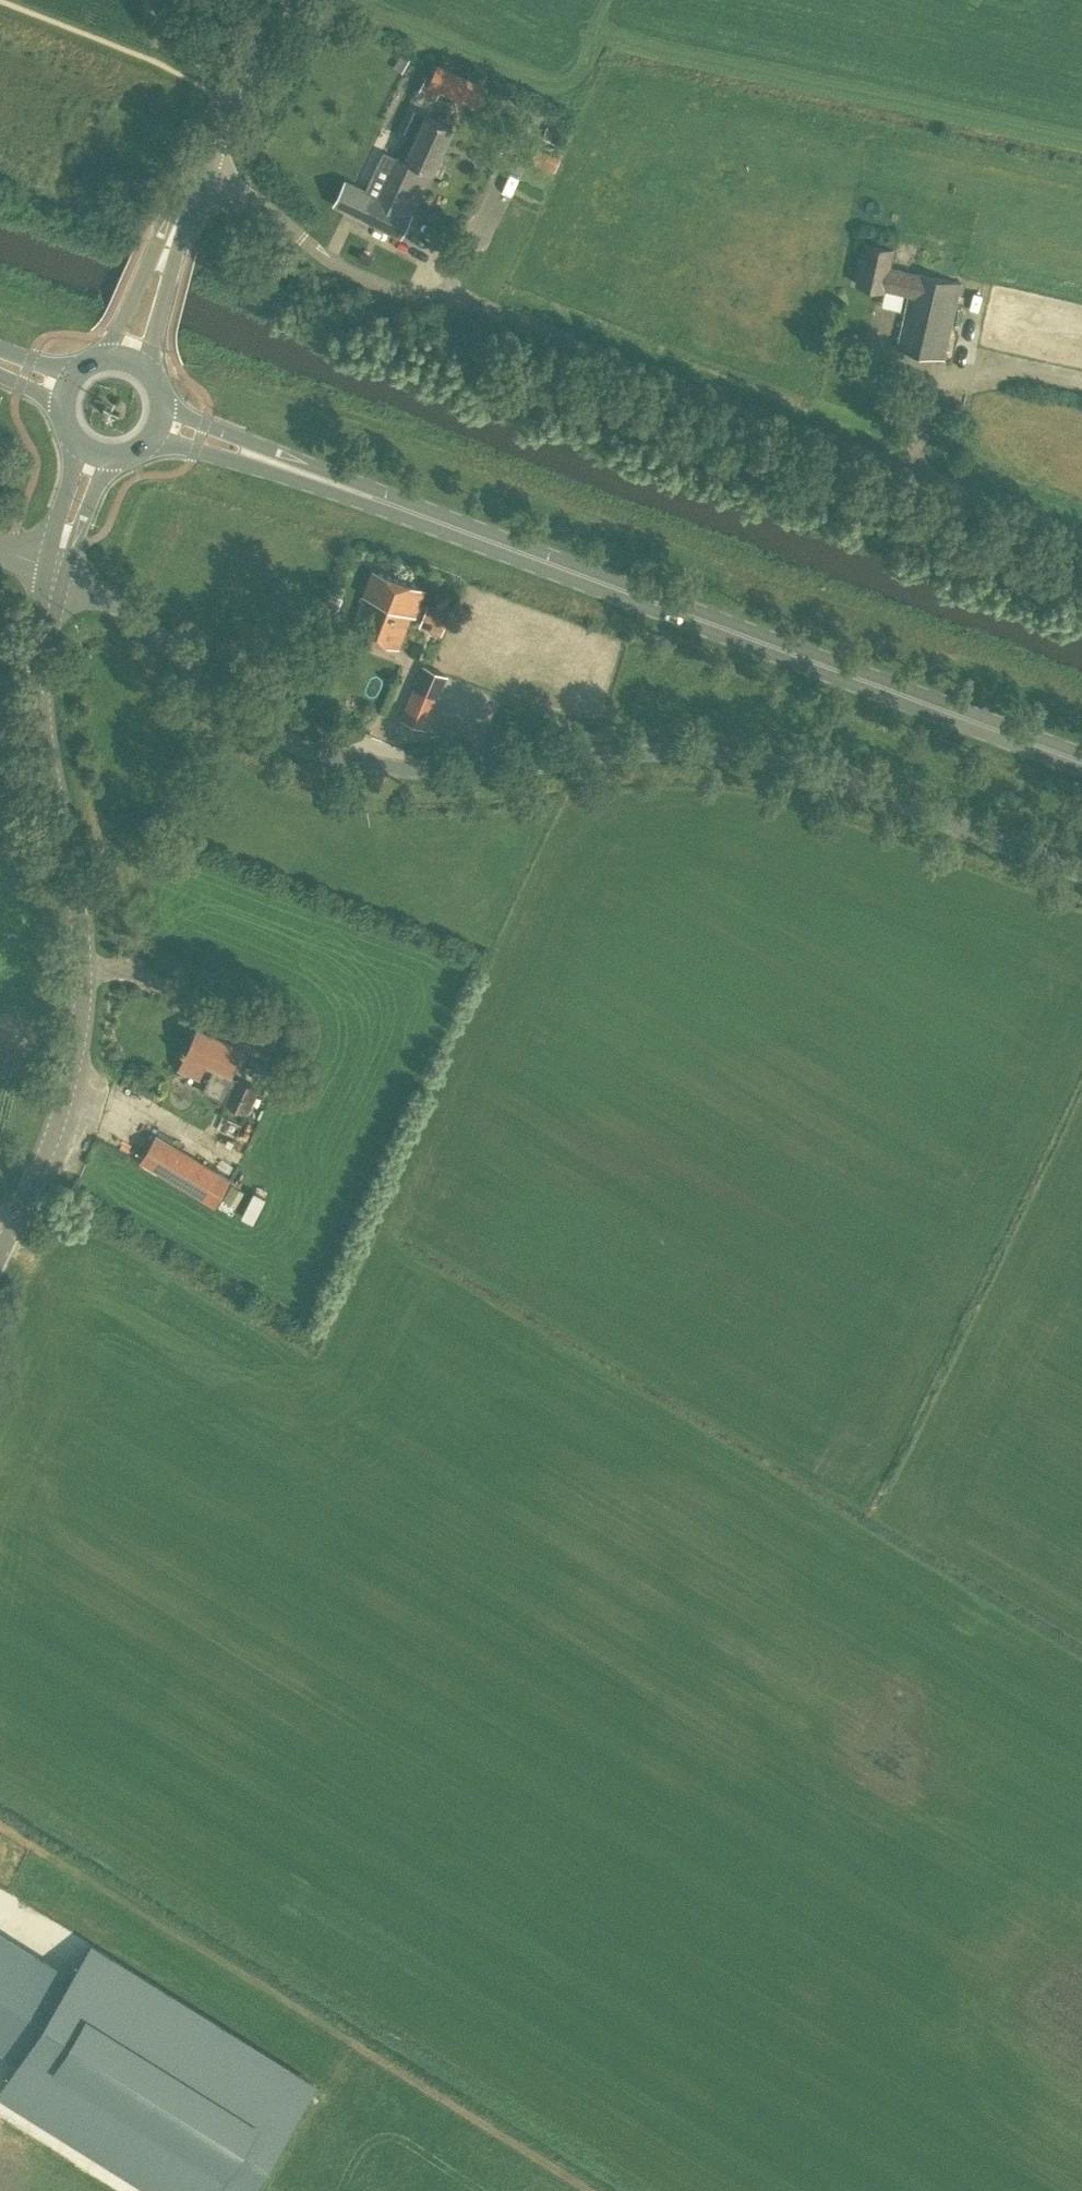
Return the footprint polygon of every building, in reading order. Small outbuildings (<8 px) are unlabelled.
[(488,85),(467,75),(438,62),(431,76),(425,74),(419,90),(436,98),(440,89),(479,106),(488,85)] [(441,176),(452,154),(443,150),(454,127),(414,108),(403,132),(408,134),(378,195),(345,179),(334,203),(402,236),(433,172),(441,176)] [(548,127),(543,139),(556,145),(561,133),(548,127)] [(531,151),(531,170),(562,171),(562,152),(531,151)] [(920,273),(889,266),(894,248),(865,242),(856,282),(884,289),(884,288),(908,294),(897,346),(944,357),(960,282),(920,272),(920,273)] [(369,263),(373,256),(362,250),(358,257),(369,263)] [(425,588),(373,569),(364,594),(365,594),(352,629),(399,647),(412,613),(415,614),(425,588)] [(426,624),(452,632),(460,610),(434,601),(426,624)] [(425,727),(448,674),(423,664),(402,717),(425,727)] [(246,1040),(215,1027),(212,1032),(198,1026),(179,1068),(199,1076),(206,1060),(214,1064),(201,1092),(218,1099),(225,1103),(248,1113),(259,1086),(232,1074),(234,1071),(233,1069),(246,1040)] [(215,1206),(231,1177),(156,1133),(140,1161),(215,1206)] [(232,1184),(223,1199),(236,1206),(244,1191),(232,1184)] [(0,2086),(0,2089),(163,2190),(249,2190),(320,2077),(94,1935),(0,2086)]
